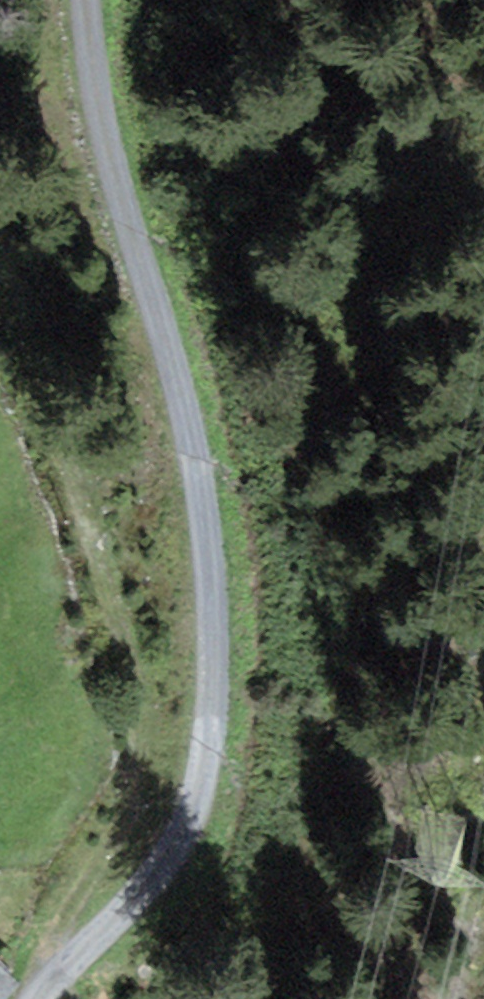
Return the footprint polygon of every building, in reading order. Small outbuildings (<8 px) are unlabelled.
[(0,965),(0,998),(8,998),(21,985),(0,965)]
